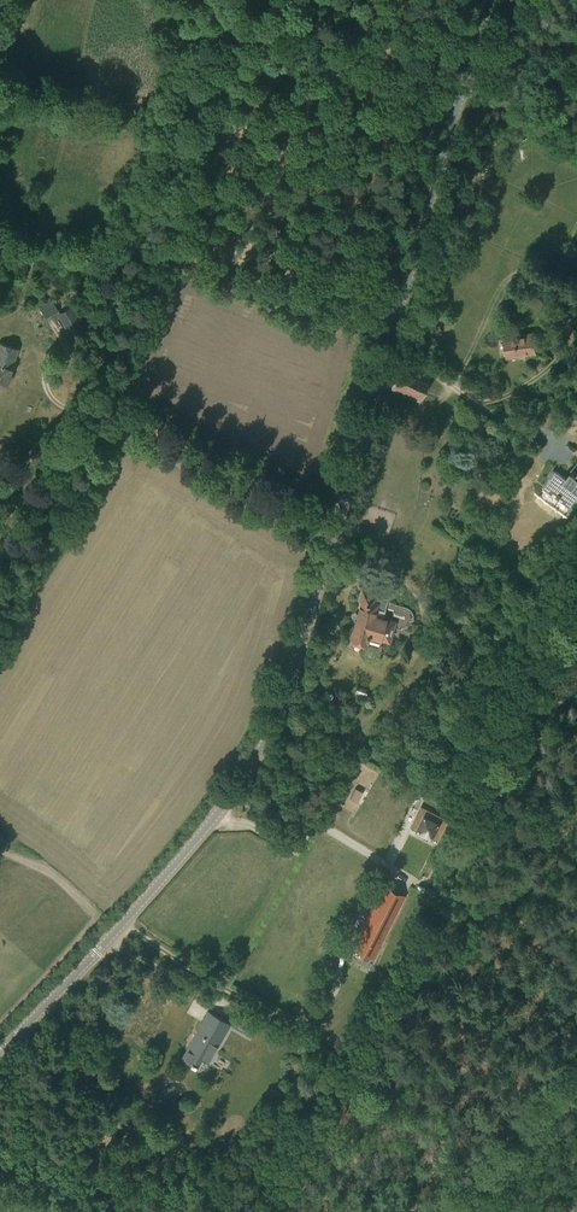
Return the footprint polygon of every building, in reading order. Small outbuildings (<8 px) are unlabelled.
[(559,299),(575,306),(576,302),(576,292),(565,286),(564,288),(562,294),(559,299)] [(541,311),(547,303),(537,296),(532,304),(541,311)] [(53,299),(40,307),(46,318),(59,311),(53,299)] [(82,319),(73,305),(58,312),(72,339),(93,327),(86,316),(82,319)] [(507,358),(537,353),(533,332),(503,337),(507,358)] [(19,348),(0,342),(0,389),(7,386),(13,368),(12,368),(19,348)] [(429,376),(401,365),(390,390),(419,402),(429,376)] [(556,472),(553,470),(549,476),(552,478),(545,487),(553,494),(555,492),(564,499),(563,501),(571,507),(576,499),(576,476),(576,477),(575,476),(574,478),(574,479),(570,480),(569,479),(569,478),(568,477),(567,479),(557,471),(556,472)] [(365,635),(381,639),(389,642),(394,625),(402,627),(402,626),(404,626),(406,626),(407,626),(409,625),(410,624),(412,623),(412,622),(413,621),(414,619),(415,618),(415,616),(415,614),(414,613),(413,611),(412,610),(412,609),(410,607),(408,607),(407,606),(388,601),(389,598),(381,596),(382,592),(374,590),(374,592),(365,590),(363,599),(365,600),(362,611),(358,610),(354,624),(357,625),(352,642),(362,645),(365,635)] [(334,619),(327,617),(325,625),(331,627),(334,619)] [(461,673),(466,666),(460,662),(455,669),(461,673)] [(447,819),(421,806),(417,812),(422,815),(415,828),(437,839),(447,819)] [(374,958),(405,895),(383,884),(351,947),(374,958)] [(209,1062),(230,1023),(208,1011),(182,1058),(197,1067),(202,1058),(209,1062)] [(293,1106),(296,1101),(271,1087),(268,1093),(293,1106)]
